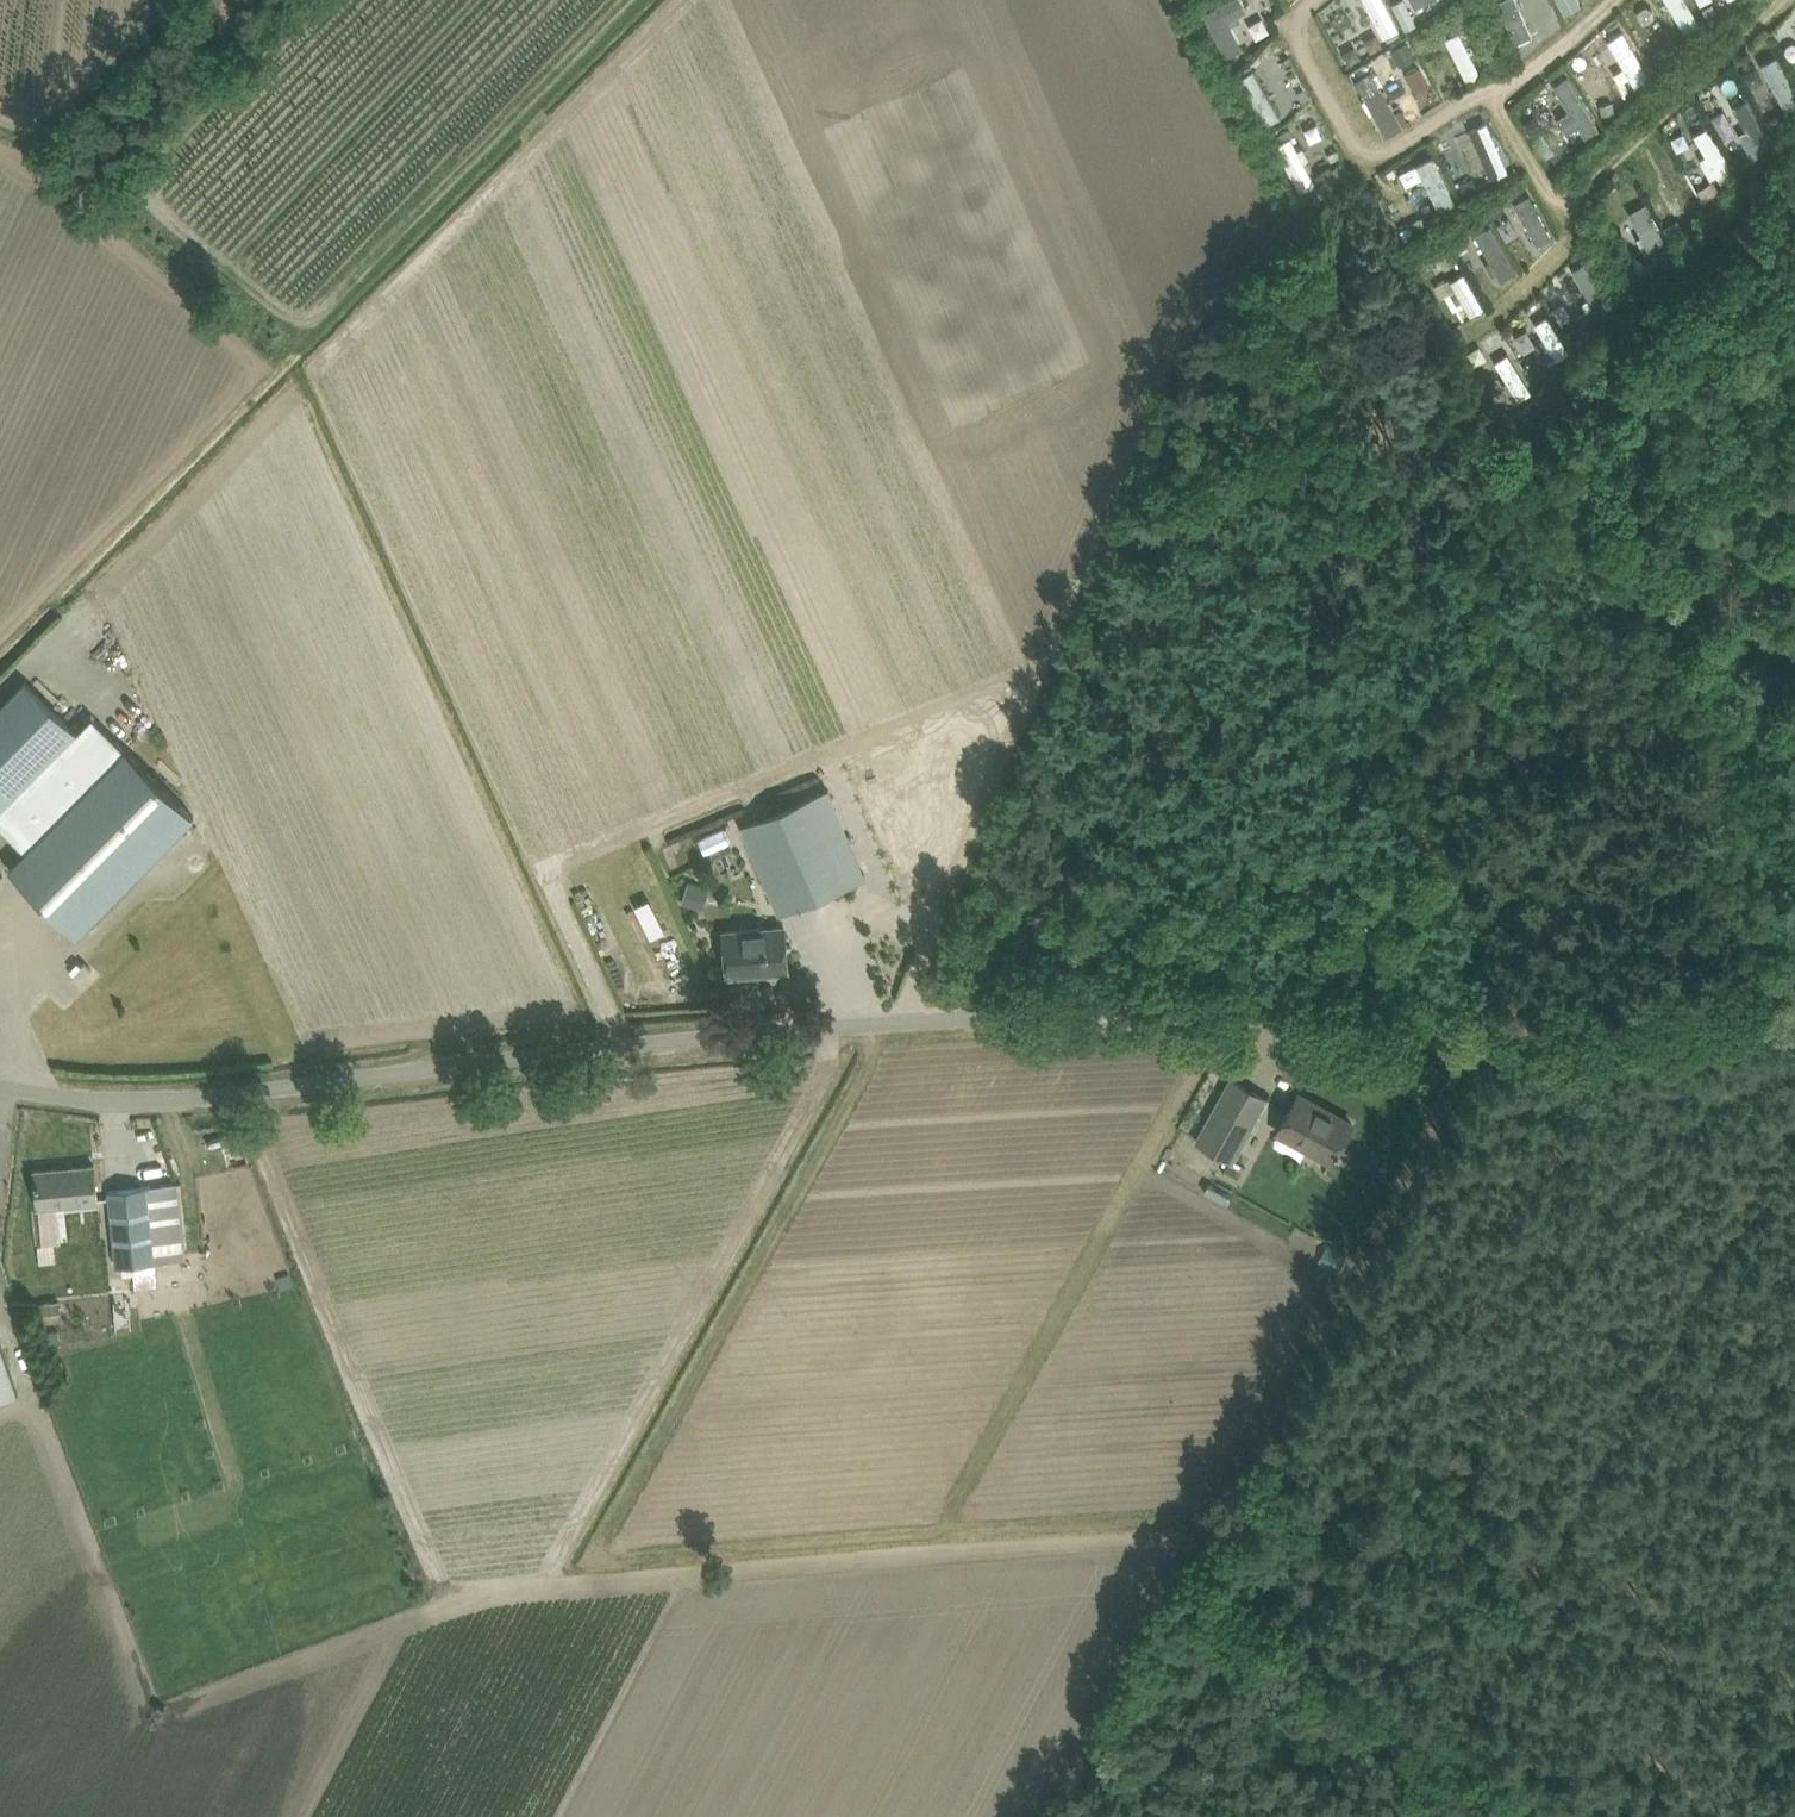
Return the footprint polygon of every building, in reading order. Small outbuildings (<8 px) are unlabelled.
[(1214,12),(1234,59),(1250,52),(1237,21),(1284,2),(1284,0),(1244,0),(1214,12)] [(1393,13),(1392,14),(1400,31),(1416,23),(1404,0),(1386,0),(1393,13)] [(1708,30),(1693,0),(1670,0),(1689,39),(1708,30)] [(1752,3),(1750,0),(1734,0),(1738,10),(1752,3)] [(1351,69),(1374,59),(1353,10),(1330,19),(1351,69)] [(1468,33),(1453,40),(1475,84),(1489,77),(1468,33)] [(1630,33),(1613,45),(1643,90),(1660,78),(1630,33)] [(1678,42),(1661,55),(1669,65),(1686,52),(1678,42)] [(1794,115),(1794,77),(1786,57),(1770,65),(1793,116),(1794,115)] [(1381,74),(1363,85),(1394,138),(1412,128),(1381,74)] [(1573,116),(1574,116),(1583,145),(1604,139),(1584,76),(1563,83),(1573,116)] [(1267,115),(1283,109),(1276,90),(1260,95),(1267,115)] [(1737,111),(1760,153),(1777,144),(1754,102),(1737,111)] [(1496,124),(1475,131),(1493,182),(1514,174),(1496,124)] [(1723,186),(1742,176),(1717,128),(1701,136),(1713,158),(1709,159),(1723,186)] [(1329,188),(1301,137),(1283,147),(1311,198),(1329,188)] [(1424,166),(1445,214),(1463,207),(1442,159),(1424,166)] [(1687,171),(1671,178),(1692,219),(1707,212),(1687,171)] [(1546,250),(1562,241),(1536,196),(1521,204),(1546,250)] [(1633,215),(1654,253),(1674,242),(1653,205),(1633,215)] [(1482,234),(1508,284),(1524,275),(1498,225),(1482,234)] [(1579,270),(1603,321),(1622,312),(1598,261),(1579,270)] [(1474,274),(1455,282),(1472,319),(1491,311),(1474,274)] [(1555,318),(1542,325),(1567,367),(1580,359),(1555,318)] [(1517,355),(1498,364),(1517,406),(1536,397),(1517,355)] [(1547,367),(1536,379),(1549,391),(1560,378),(1547,367)] [(8,864),(75,932),(194,815),(93,713),(76,730),(27,680),(0,707),(0,827),(23,850),(8,864)] [(778,914),(848,884),(868,875),(831,788),(811,796),(741,826),(778,914)] [(708,839),(714,856),(742,847),(736,829),(708,839)] [(688,881),(682,901),(703,907),(709,888),(688,881)] [(767,972),(788,970),(785,925),(724,929),(727,970),(766,968),(767,972)] [(1233,1159),(1256,1119),(1268,1098),(1230,1077),(1219,1098),(1196,1139),(1233,1159)] [(1332,1160),(1341,1143),(1352,1122),(1333,1112),(1331,1115),(1296,1096),(1285,1117),(1277,1130),(1332,1160)] [(98,1200),(96,1187),(94,1163),(35,1170),(37,1193),(38,1206),(98,1200)] [(1171,1205),(1176,1182),(1164,1180),(1158,1202),(1171,1205)] [(184,1256),(179,1205),(176,1181),(109,1189),(111,1213),(117,1263),(184,1256)] [(127,1293),(113,1294),(114,1305),(128,1303),(127,1293)] [(58,1300),(43,1301),(44,1312),(60,1310),(58,1300)] [(130,1316),(114,1318),(115,1332),(132,1331),(130,1316)] [(59,1339),(58,1330),(46,1331),(47,1340),(59,1339)] [(18,1391),(0,1340),(0,1397),(18,1391)]
